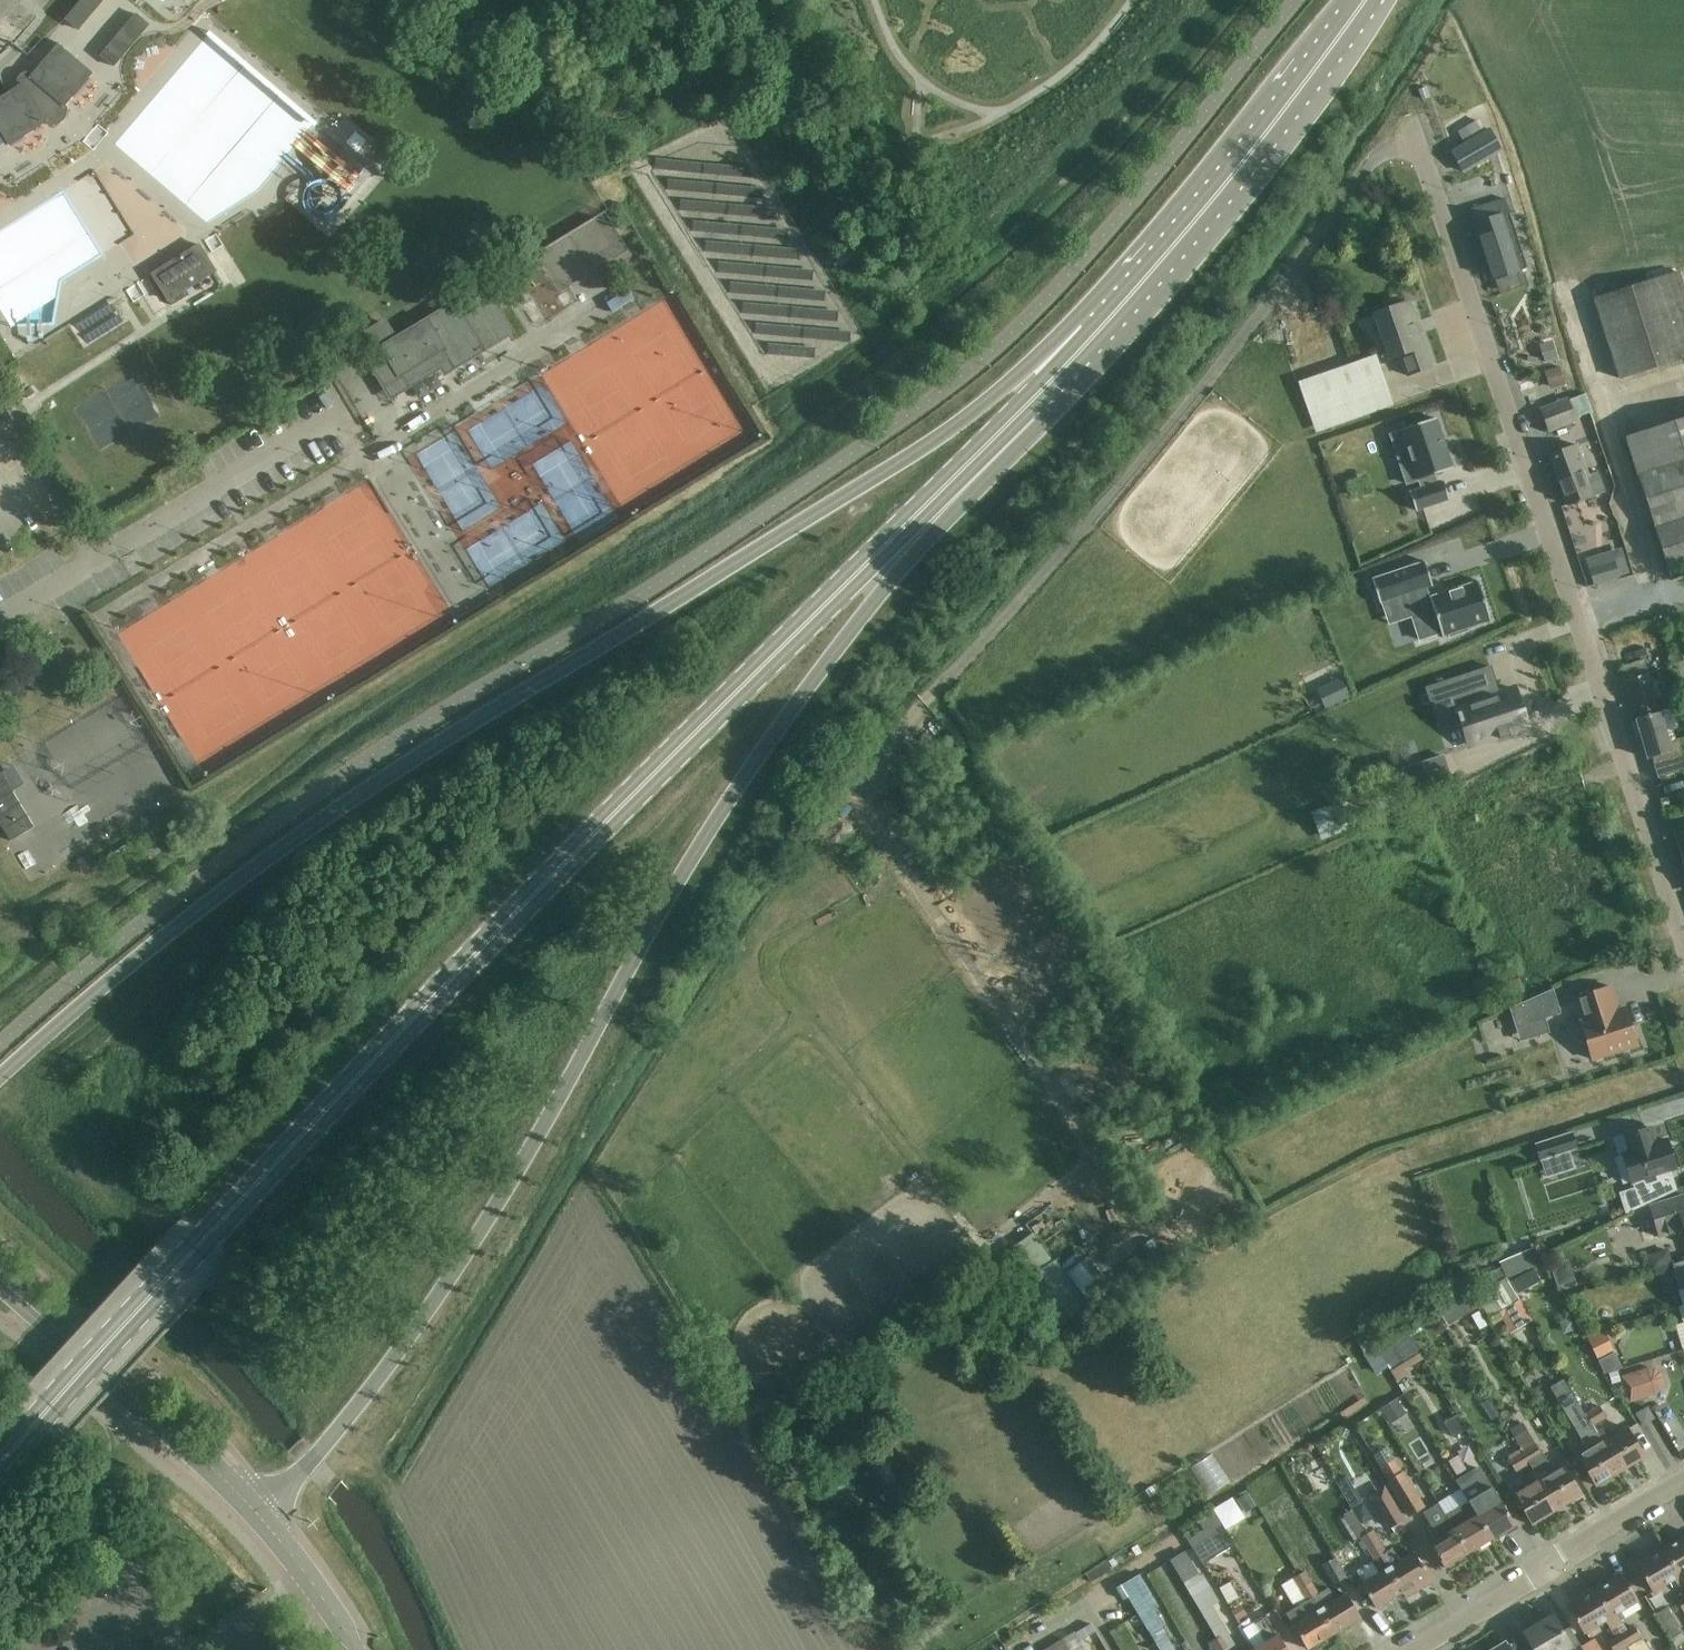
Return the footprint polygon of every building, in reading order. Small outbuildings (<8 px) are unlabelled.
[(66,20),(78,30),(103,0),(82,0),(66,20)] [(101,56),(114,67),(150,25),(136,14),(101,56)] [(77,58),(60,43),(31,77),(26,82),(23,85),(0,99),(0,132),(9,146),(46,123),(47,125),(48,124),(67,108),(68,107),(66,105),(94,72),(77,58)] [(151,91),(166,69),(150,59),(135,81),(151,91)] [(1490,129),(1452,151),(1464,172),(1502,150),(1490,129)] [(1494,279),(1515,272),(1527,268),(1508,212),(1501,215),(1497,201),(1471,209),(1476,223),(1475,223),(1494,279)] [(554,289),(612,270),(601,238),(543,258),(554,289)] [(199,245),(153,274),(172,305),(188,295),(185,290),(216,271),(199,245)] [(511,267),(492,278),(502,294),(510,289),(506,282),(516,276),(511,267)] [(1683,357),(1683,289),(1679,273),(1596,299),(1621,378),(1683,357)] [(450,362),(469,350),(509,326),(500,311),(509,306),(502,294),(492,278),(397,337),(385,319),(354,337),(361,349),(377,376),(393,366),(399,376),(443,350),(450,362)] [(539,332),(554,328),(547,305),(536,308),(531,293),(516,297),(524,324),(535,321),(539,332)] [(1403,361),(1408,376),(1432,367),(1409,301),(1374,314),(1392,365),(1403,361)] [(1553,345),(1541,349),(1545,363),(1557,359),(1553,345)] [(1311,416),(1387,389),(1375,356),(1299,383),(1311,416)] [(1560,382),(1546,383),(1548,403),(1562,401),(1560,382)] [(1549,431),(1570,423),(1576,421),(1575,418),(1591,412),(1584,394),(1568,400),(1568,399),(1541,409),(1549,431)] [(1435,474),(1452,468),(1436,418),(1401,430),(1409,456),(1399,460),(1407,483),(1418,480),(1421,489),(1410,492),(1415,510),(1449,499),(1443,481),(1438,483),(1435,474)] [(1683,571),(1683,419),(1626,437),(1670,576),(1683,571)] [(1568,505),(1591,496),(1605,491),(1599,472),(1589,476),(1578,446),(1550,456),(1568,505)] [(1373,577),(1372,578),(1380,604),(1382,603),(1381,602),(1405,594),(1420,640),(1441,633),(1443,638),(1444,637),(1444,636),(1449,634),(1450,637),(1469,631),(1468,628),(1490,621),(1490,622),(1491,622),(1478,580),(1476,581),(1477,582),(1431,597),(1430,596),(1429,596),(1426,587),(1431,585),(1432,587),(1433,586),(1425,560),(1423,561),(1424,562),(1374,579),(1373,577)] [(1615,560),(1589,568),(1594,585),(1620,578),(1615,560)] [(1380,639),(1396,621),(1387,613),(1371,631),(1380,639)] [(1625,680),(1637,722),(1662,715),(1660,708),(1683,700),(1679,687),(1669,691),(1670,694),(1661,696),(1656,681),(1651,682),(1645,660),(1621,667),(1625,680)] [(1432,708),(1455,700),(1459,712),(1456,713),(1459,722),(1462,721),(1469,745),(1527,726),(1514,688),(1499,693),(1490,666),(1426,687),(1432,708)] [(1343,683),(1319,695),(1327,710),(1351,699),(1343,683)] [(1637,722),(1648,758),(1652,757),(1658,778),(1683,770),(1683,738),(1669,742),(1666,732),(1679,728),(1673,708),(1683,705),(1683,702),(1683,700),(1660,708),(1662,715),(1637,722)] [(1445,756),(1424,762),(1431,785),(1452,778),(1445,756)] [(11,841),(34,827),(0,770),(0,823),(11,841)] [(1322,839),(1351,829),(1342,803),(1313,813),(1322,839)] [(1581,1021),(1594,1059),(1638,1045),(1626,1007),(1619,1009),(1611,986),(1575,998),(1583,1021),(1581,1021)] [(1553,989),(1510,1009),(1516,1027),(1545,1018),(1560,1013),(1553,989)] [(1625,1135),(1615,1138),(1620,1154),(1622,1154),(1632,1182),(1633,1187),(1619,1192),(1626,1213),(1678,1189),(1672,1170),(1676,1168),(1667,1139),(1655,1143),(1650,1127),(1625,1135)] [(1564,1134),(1536,1143),(1547,1176),(1575,1167),(1569,1149),(1564,1134)] [(1407,1180),(1383,1188),(1386,1196),(1410,1189),(1407,1180)] [(1683,1196),(1650,1206),(1634,1213),(1636,1222),(1645,1218),(1652,1239),(1660,1237),(1683,1230),(1683,1197),(1683,1196)] [(1683,1306),(1683,1305),(1683,1260),(1654,1269),(1655,1276),(1675,1270),(1681,1290),(1679,1291),(1683,1306)] [(1519,1293),(1530,1288),(1524,1276),(1513,1282),(1519,1293)] [(1507,1278),(1476,1296),(1494,1326),(1503,1320),(1511,1333),(1532,1320),(1525,1308),(1520,1299),(1507,1278)] [(1463,1290),(1436,1307),(1448,1326),(1475,1310),(1463,1290)] [(1416,1319),(1404,1326),(1409,1335),(1411,1338),(1423,1331),(1416,1319)] [(1683,1349),(1683,1323),(1676,1325),(1683,1349)] [(1394,1374),(1423,1357),(1411,1338),(1409,1335),(1392,1345),(1387,1335),(1375,1343),(1394,1374)] [(1590,1363),(1596,1374),(1614,1365),(1609,1354),(1590,1363)] [(1398,1396),(1425,1378),(1418,1367),(1391,1385),(1398,1396)] [(1648,1367),(1621,1375),(1630,1402),(1656,1394),(1662,1390),(1665,1384),(1665,1377),(1661,1371),(1655,1368),(1648,1368),(1648,1367)] [(1617,1371),(1609,1373),(1612,1383),(1620,1381),(1617,1371)] [(1578,1457),(1584,1467),(1596,1486),(1620,1471),(1596,1431),(1593,1425),(1585,1412),(1568,1383),(1567,1384),(1573,1394),(1561,1401),(1574,1422),(1590,1450),(1578,1457)] [(1364,1397),(1340,1412),(1344,1418),(1368,1403),(1364,1397)] [(1397,1400),(1382,1409),(1391,1424),(1406,1415),(1397,1400)] [(1607,1417),(1601,1407),(1599,1404),(1585,1412),(1593,1425),(1607,1417)] [(1642,1426),(1653,1419),(1647,1409),(1636,1415),(1642,1426)] [(1627,1428),(1617,1434),(1609,1439),(1602,1428),(1596,1431),(1620,1471),(1644,1457),(1627,1428)] [(1455,1430),(1445,1436),(1457,1458),(1467,1453),(1455,1430)] [(1580,1495),(1569,1476),(1563,1466),(1545,1477),(1539,1467),(1541,1466),(1537,1458),(1543,1455),(1536,1443),(1522,1451),(1529,1463),(1533,1469),(1557,1509),(1580,1495)] [(1509,1459),(1510,1460),(1516,1470),(1529,1463),(1522,1451),(1509,1459)] [(1286,1490),(1319,1468),(1309,1453),(1276,1476),(1286,1490)] [(1425,1507),(1403,1472),(1395,1458),(1380,1468),(1410,1516),(1425,1507)] [(1532,1524),(1557,1509),(1533,1469),(1528,1472),(1534,1483),(1515,1495),(1532,1524)] [(1348,1477),(1337,1483),(1351,1508),(1362,1502),(1348,1477)] [(1516,1528),(1514,1524),(1486,1478),(1463,1491),(1477,1514),(1476,1515),(1490,1539),(1503,1531),(1505,1535),(1516,1528)] [(1434,1481),(1428,1485),(1435,1496),(1439,1504),(1468,1552),(1490,1539),(1476,1515),(1460,1524),(1434,1481)] [(1404,1520),(1384,1485),(1371,1493),(1390,1528),(1404,1520)] [(1246,1491),(1234,1498),(1243,1513),(1255,1506),(1246,1491)] [(1444,1567),(1468,1552),(1439,1504),(1425,1513),(1432,1525),(1428,1527),(1436,1540),(1430,1543),(1444,1567)] [(1366,1533),(1353,1511),(1344,1517),(1358,1539),(1360,1539),(1371,1554),(1373,1560),(1380,1556),(1366,1533)] [(1189,1541),(1203,1564),(1234,1545),(1220,1522),(1212,1527),(1207,1519),(1201,1523),(1205,1531),(1189,1541)] [(1374,1528),(1366,1533),(1380,1556),(1387,1569),(1401,1593),(1429,1576),(1414,1552),(1400,1561),(1393,1549),(1388,1552),(1374,1528)] [(1663,1550),(1683,1584),(1683,1537),(1663,1550)] [(1282,1538),(1274,1544),(1288,1562),(1295,1556),(1282,1538)] [(1663,1550),(1637,1565),(1654,1594),(1675,1581),(1683,1596),(1683,1584),(1663,1550)] [(1214,1606),(1221,1602),(1205,1574),(1201,1576),(1187,1551),(1170,1560),(1193,1599),(1207,1623),(1223,1649),(1239,1649),(1214,1606)] [(1336,1558),(1323,1565),(1334,1584),(1347,1576),(1336,1558)] [(1375,1608),(1401,1593),(1387,1569),(1380,1573),(1372,1561),(1356,1571),(1363,1583),(1361,1584),(1375,1608)] [(1306,1571),(1298,1575),(1312,1598),(1333,1634),(1360,1617),(1346,1593),(1335,1599),(1328,1588),(1319,1593),(1306,1571)] [(1120,1586),(1150,1635),(1151,1635),(1160,1649),(1170,1649),(1169,1649),(1172,1647),(1161,1628),(1165,1626),(1154,1609),(1160,1606),(1140,1574),(1120,1586)] [(1628,1633),(1617,1615),(1638,1602),(1622,1574),(1596,1590),(1632,1649),(1650,1649),(1637,1628),(1628,1633)] [(1298,1575),(1291,1580),(1304,1602),(1312,1598),(1298,1575)] [(1127,1597),(1120,1586),(1116,1588),(1123,1600),(1127,1597)] [(1614,1649),(1632,1649),(1596,1590),(1569,1606),(1586,1634),(1607,1621),(1618,1640),(1610,1644),(1614,1649)] [(1305,1617),(1293,1624),(1308,1649),(1333,1634),(1312,1598),(1304,1602),(1298,1606),(1305,1617)] [(1242,1605),(1233,1610),(1238,1620),(1248,1615),(1242,1605)] [(1656,1614),(1671,1640),(1683,1633),(1668,1607),(1656,1614)] [(1281,1640),(1266,1615),(1243,1629),(1256,1649),(1287,1649),(1281,1640)] [(1536,1649),(1569,1649),(1571,1649),(1566,1641),(1567,1641),(1552,1616),(1525,1633),(1536,1649)] [(1211,1649),(1223,1649),(1207,1623),(1198,1628),(1211,1649)] [(1243,1629),(1240,1630),(1252,1649),(1256,1649),(1243,1629)] [(1595,1638),(1581,1646),(1584,1649),(1602,1649),(1595,1638)]
